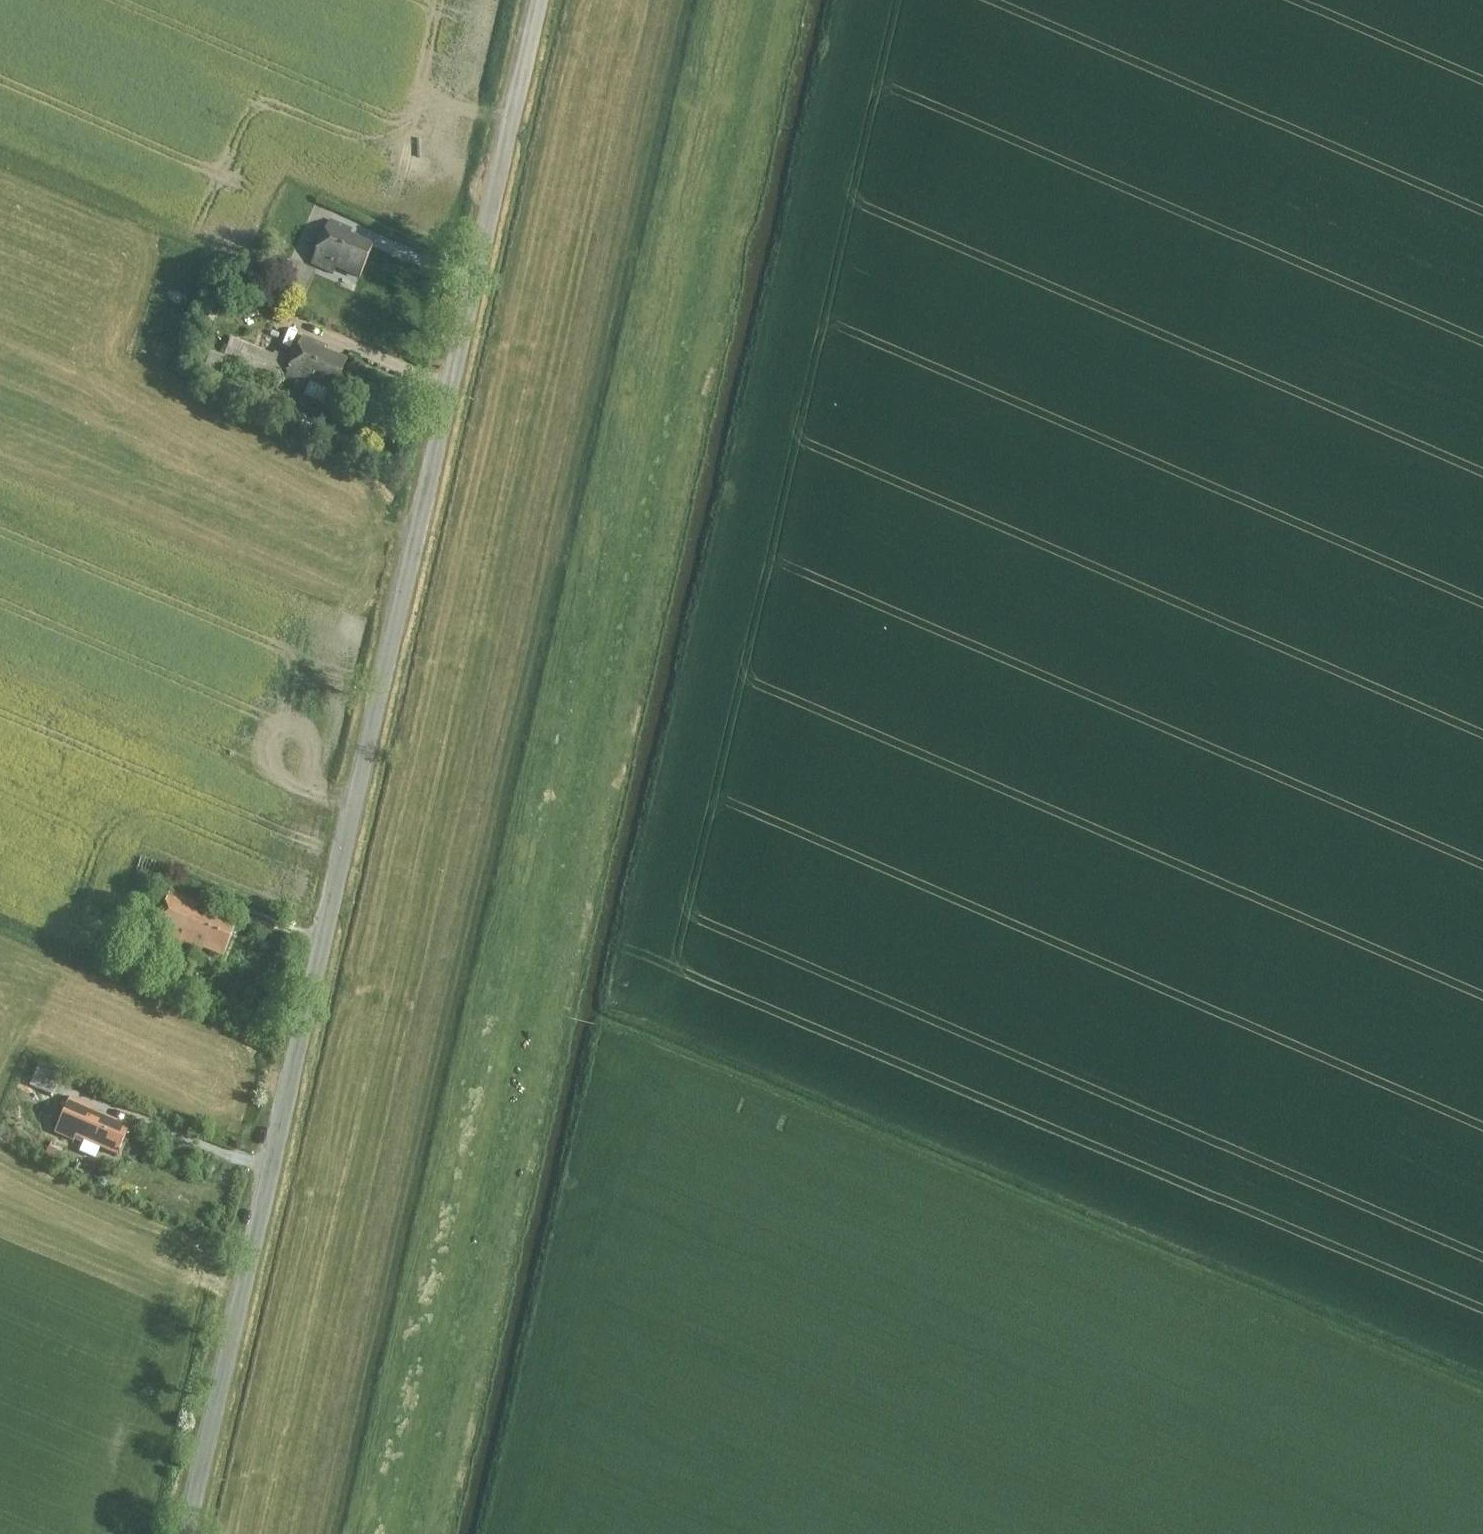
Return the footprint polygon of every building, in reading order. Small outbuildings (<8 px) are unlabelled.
[(328,223),(313,262),(364,282),(379,243),(328,223)] [(280,280),(310,290),(318,266),(288,256),(280,280)] [(304,336),(289,373),(356,400),(371,362),(304,336)] [(222,367),(234,373),(240,360),(214,348),(204,369),(218,375),(222,367)] [(238,917),(172,890),(156,929),(222,956),(238,917)] [(24,1111),(46,1119),(62,1071),(40,1064),(24,1111)] [(71,1098),(59,1131),(120,1154),(133,1122),(71,1098)]
